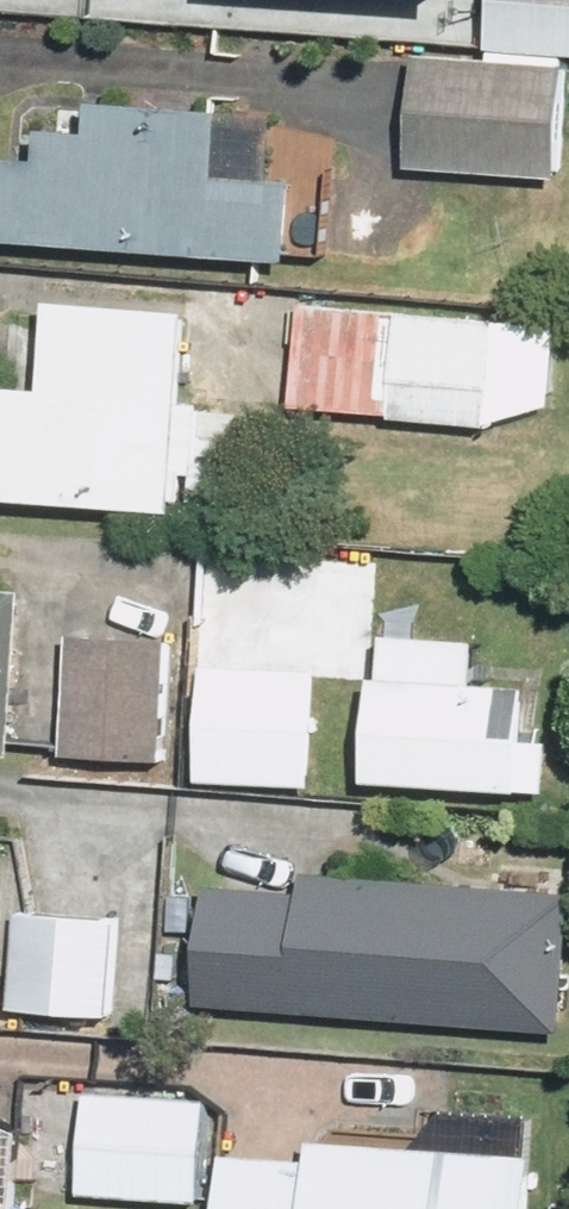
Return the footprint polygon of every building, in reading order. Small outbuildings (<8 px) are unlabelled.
[(495,59),(568,60),(568,0),(496,0),(495,59)] [(408,177),(568,178),(568,126),(568,77),(409,76),(408,177)] [(203,196),(206,121),(2,114),(0,175),(0,257),(270,267),(272,198),(203,196)] [(189,402),(192,305),(48,302),(45,394),(0,392),(0,506),(194,517),(200,403),(189,402)] [(299,314),(295,418),(501,426),(505,322),(299,314)] [(11,756),(15,570),(0,570),(0,756),(11,756)] [(57,647),(53,767),(159,771),(164,651),(57,647)] [(327,661),(201,659),(199,802),(325,803),(327,661)] [(368,674),(361,786),(551,797),(558,686),(368,674)] [(205,893),(202,1030),(566,1038),(568,902),(205,893)] [(131,929),(13,927),(12,1017),(129,1018),(131,929)] [(75,1090),(71,1208),(210,1208),(214,1095),(75,1090)] [(531,1118),(465,1117),(464,1157),(215,1153),(214,1208),(530,1208),(531,1118)]
